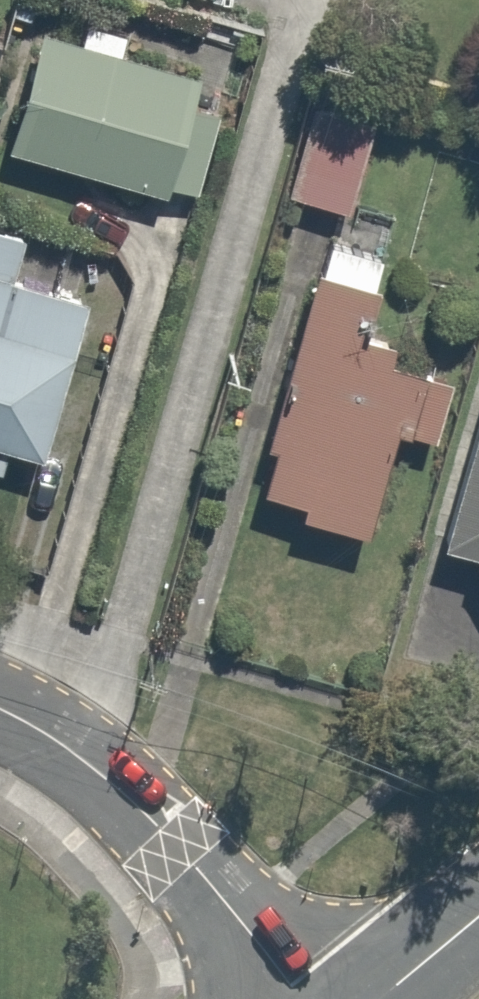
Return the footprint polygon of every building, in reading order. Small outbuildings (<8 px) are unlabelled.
[(0,118),(0,147),(161,191),(165,177),(190,184),(209,115),(182,107),(191,73),(119,53),(126,29),(82,17),(75,41),(25,27),(0,118)] [(369,108),(303,94),(281,192),(347,206),(369,108)] [(34,454),(74,291),(5,274),(17,227),(0,223),(0,445),(34,454)] [(423,437),(444,366),(426,361),(393,351),(353,339),(379,253),(318,235),(242,493),(359,527),(388,426),(423,437)] [(430,538),(478,552),(478,365),(430,538)]
